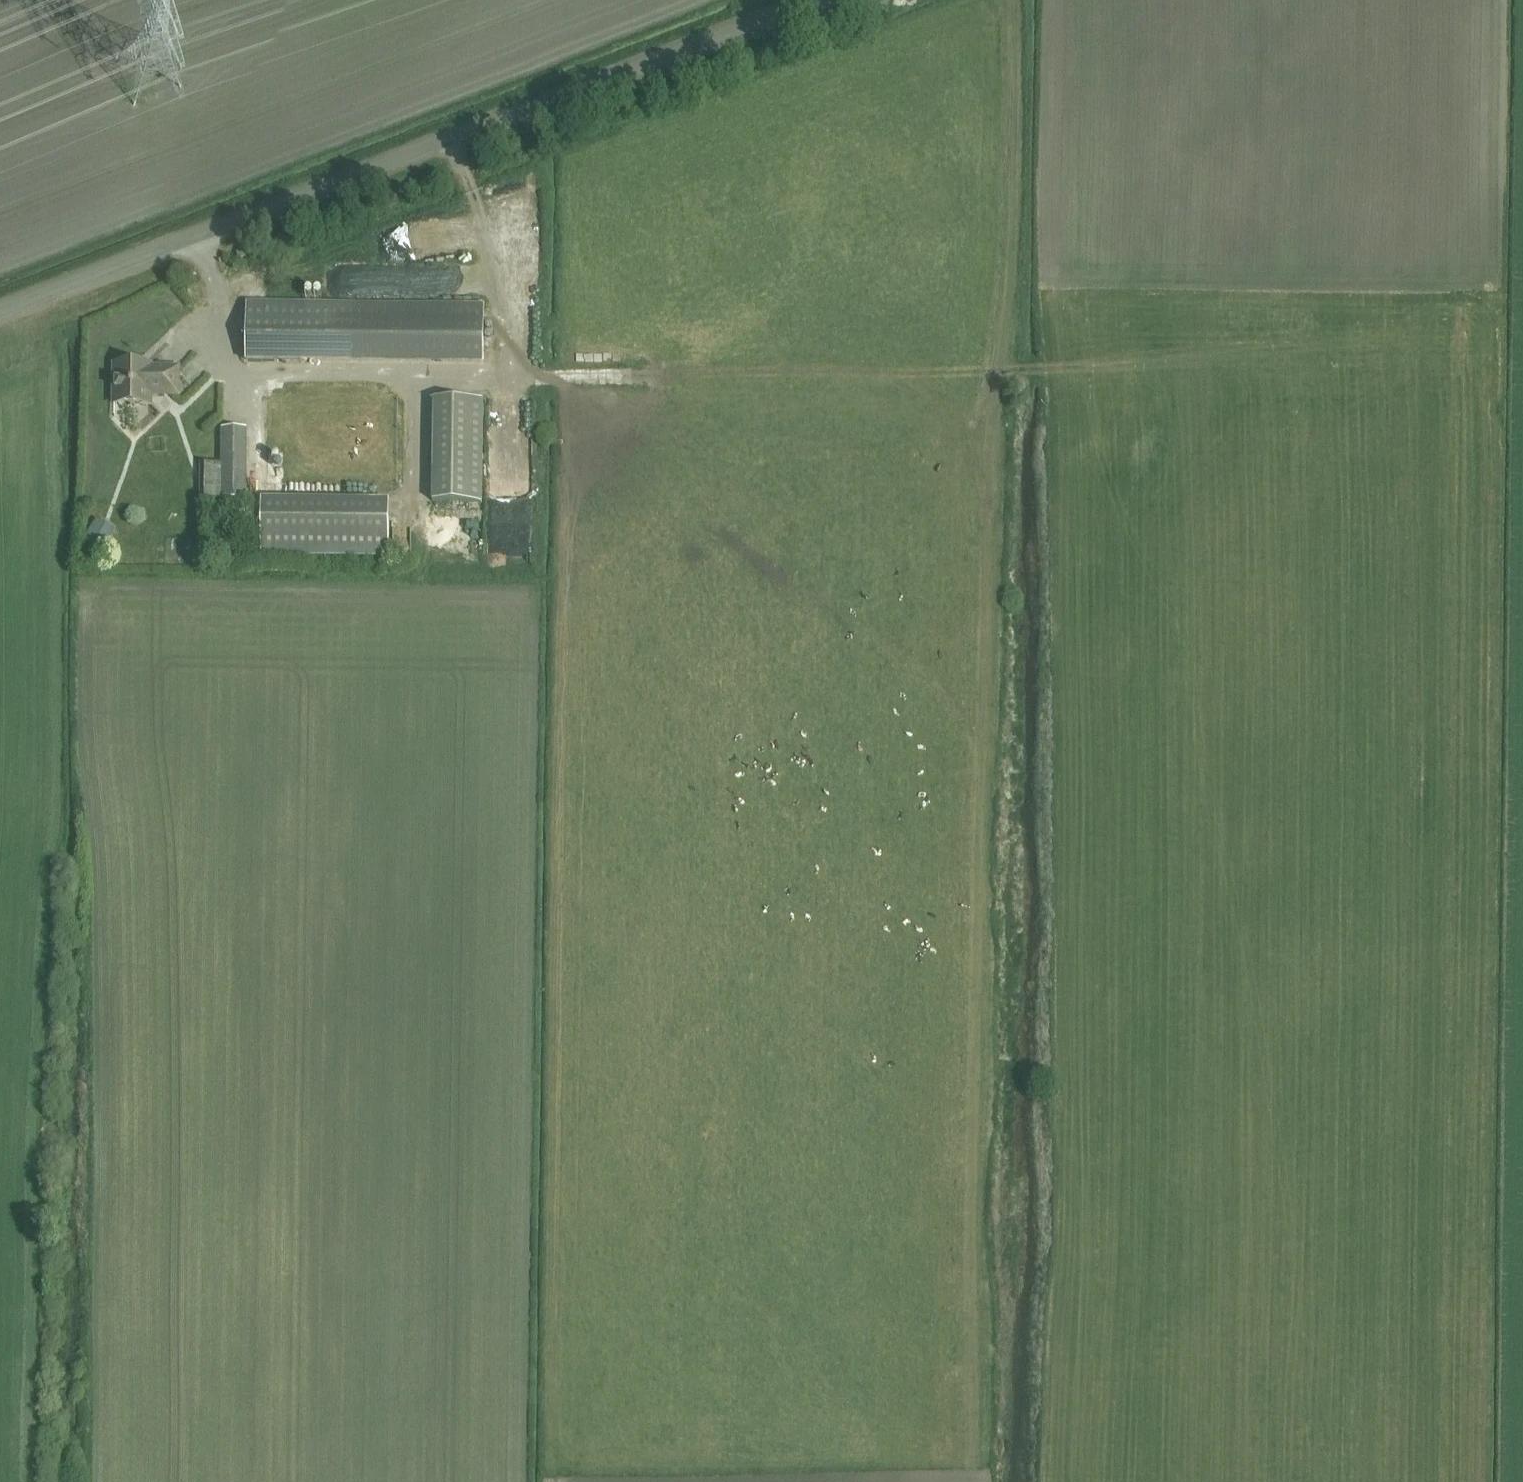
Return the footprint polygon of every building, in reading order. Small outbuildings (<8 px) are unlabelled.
[(484,305),(248,302),(247,362),(484,365),(484,305)] [(151,364),(115,364),(115,404),(151,404),(151,394),(179,394),(179,367),(151,367),(151,364)] [(483,400),(434,400),(434,502),(482,502),(483,400)] [(247,428),(223,428),(223,464),(201,464),(201,500),(247,500),(247,428)] [(389,505),(262,505),(261,558),(388,558),(389,505)]
